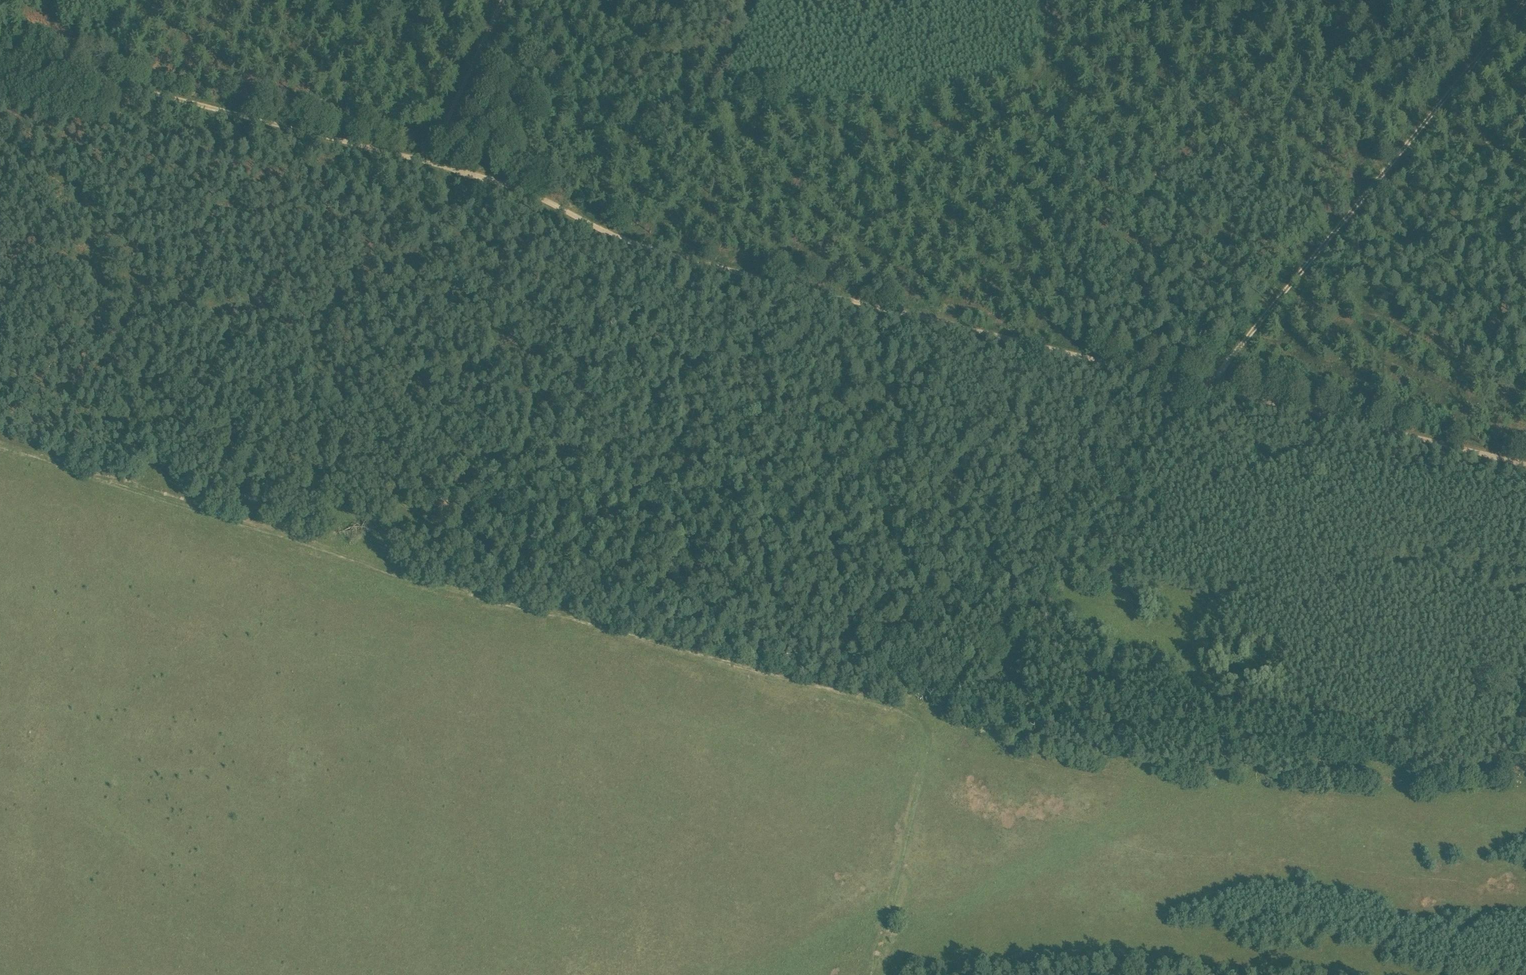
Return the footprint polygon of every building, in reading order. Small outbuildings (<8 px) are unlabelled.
[(1398,169),(1406,159),(1402,155),(1394,166),(1398,169)]
